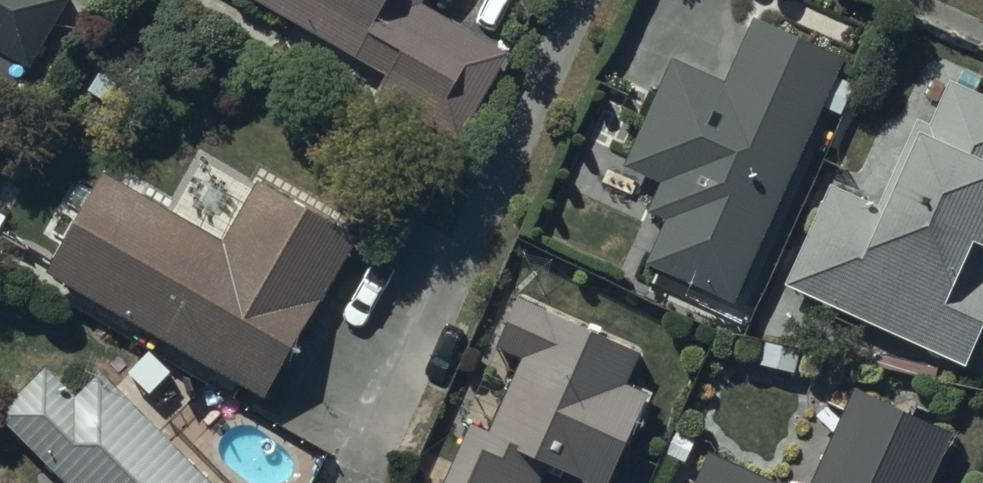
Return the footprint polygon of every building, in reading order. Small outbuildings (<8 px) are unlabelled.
[(31,59),(66,0),(0,0),(0,41),(31,59)] [(387,66),(375,87),(456,134),(509,44),(433,0),(274,0),(387,66)] [(851,68),(763,26),(728,98),(678,74),(629,176),(667,194),(654,221),(675,231),(654,273),(733,311),(823,124),(844,135),(861,100),(840,90),(851,68)] [(960,90),(940,136),(926,130),(889,216),(838,194),(793,297),(976,375),(982,357),(982,265),(976,262),(982,246),(982,100),(960,90)] [(102,162),(45,263),(265,387),(359,221),(259,164),(248,182),(200,155),(173,202),(102,162)] [(526,302),(504,352),(529,363),(496,439),(474,430),(451,482),(549,482),(554,471),(582,482),(617,482),(654,397),(635,388),(649,355),(526,302)] [(0,402),(81,482),(224,482),(103,361),(76,387),(46,357),(0,402)] [(963,438),(869,394),(828,482),(942,482),(963,438)] [(719,459),(712,475),(696,468),(689,482),(769,482),(719,459)]
